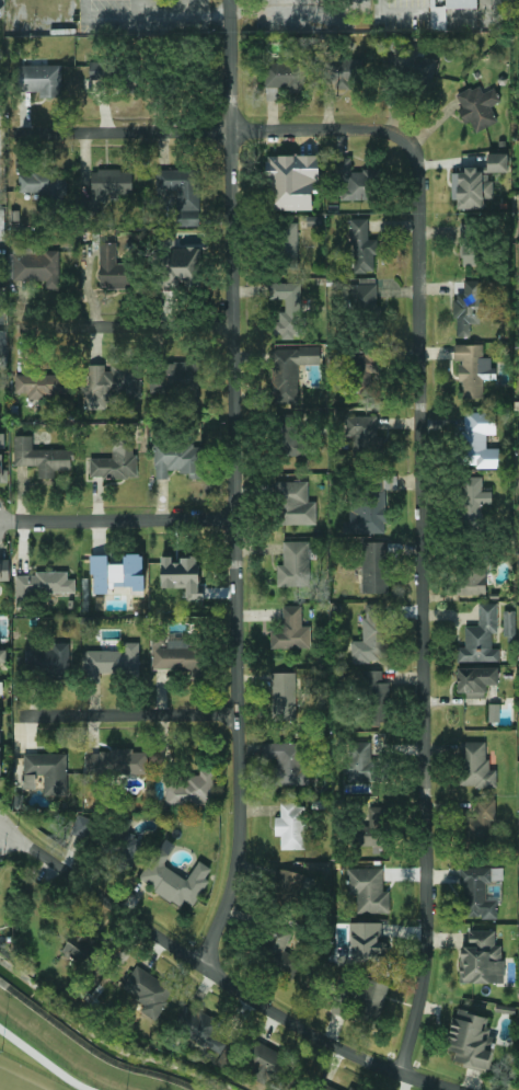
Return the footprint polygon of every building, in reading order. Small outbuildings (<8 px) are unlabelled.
[(431,31),(446,31),(446,8),(478,8),(478,0),(430,0),(431,31)] [(394,74),(433,81),(437,59),(418,56),(421,40),(400,37),(394,74)] [(322,69),(336,94),(360,81),(354,71),(364,66),(356,50),(322,69)] [(90,79),(103,79),(103,62),(90,62),(90,79)] [(265,63),(266,101),(280,100),(280,93),(302,92),(302,82),(308,82),(308,62),(265,63)] [(62,65),(19,66),(19,92),(40,92),(40,98),(62,98),(62,65)] [(457,96),(463,108),(458,110),(465,124),(470,122),(477,134),(498,122),(490,107),(501,102),(493,88),(484,94),(479,84),(457,96)] [(508,153),(487,154),(488,171),(508,171),(508,153)] [(319,156),(267,155),(267,210),(312,210),(313,191),(319,191),(319,156)] [(338,201),(374,200),(373,170),(351,171),(351,157),(336,158),(338,201)] [(485,209),(484,199),(492,199),(492,173),(477,174),(477,167),(465,167),(465,173),(452,173),(452,200),(458,200),(458,209),(485,209)] [(132,170),(92,171),(92,203),(111,202),(111,195),(133,194),(132,170)] [(177,226),(199,226),(199,170),(157,170),(157,190),(177,190),(177,226)] [(20,193),(43,192),(43,198),(66,198),(65,171),(19,172),(20,193)] [(375,240),(369,240),(368,219),(352,219),(353,274),(376,273),(375,240)] [(299,224),(280,223),(279,273),(298,274),(299,224)] [(460,265),(481,266),(482,225),(462,224),(460,265)] [(100,289),(129,288),(129,264),(117,264),(117,243),(100,243),(100,289)] [(200,286),(201,249),(164,247),(163,284),(200,286)] [(8,281),(46,280),(46,289),(60,289),(59,249),(7,250),(8,281)] [(378,279),(359,278),(359,285),(350,284),(349,312),(376,313),(378,279)] [(455,337),(471,337),(471,324),(480,324),(480,315),(486,315),(486,280),(464,280),(464,294),(456,294),(455,337)] [(301,283),(269,283),(269,299),(286,299),(286,312),(274,312),(274,339),(302,339),(301,283)] [(483,345),(455,345),(455,361),(461,361),(461,398),(484,398),(484,380),(496,380),(496,367),(491,367),(491,358),(483,358),(483,345)] [(320,347),(271,348),(271,404),(299,404),(298,365),(321,364),(320,347)] [(351,352),(350,392),(373,393),(375,353),(351,352)] [(200,363),(165,362),(165,383),(190,384),(190,401),(199,401),(200,363)] [(86,365),(86,409),(107,409),(107,400),(142,400),(142,363),(108,363),(108,365),(86,365)] [(16,393),(28,393),(28,397),(74,396),(74,375),(16,375),(16,393)] [(463,412),(462,467),(499,467),(500,449),(487,448),(487,435),(496,435),(497,412),(463,412)] [(304,456),(305,416),(279,415),(278,456),(304,456)] [(345,416),(344,436),(353,436),(352,457),(383,457),(383,437),(377,436),(378,416),(345,416)] [(38,466),(39,479),(56,478),(55,471),(73,470),(72,450),(33,450),(32,436),(14,436),(15,466),(38,466)] [(90,478),(138,479),(138,454),(133,454),(133,436),(113,436),(113,459),(90,459),(90,478)] [(155,445),(155,479),(169,479),(169,471),(189,471),(189,479),(203,479),(203,445),(155,445)] [(8,482),(8,470),(3,470),(3,454),(0,454),(0,482),(8,482)] [(385,476),(362,477),(362,498),(349,498),(350,521),(344,521),(344,534),(386,533),(385,476)] [(483,477),(462,477),(461,518),(485,518),(485,507),(492,507),(492,492),(482,492),(483,477)] [(308,481),(276,482),(277,525),(317,524),(317,501),(309,502),(308,481)] [(278,587),(310,586),(310,541),(284,542),(284,565),(277,565),(278,587)] [(387,542),(362,542),(362,593),(388,593),(387,542)] [(92,556),(92,594),(109,594),(109,587),(134,587),(134,592),(144,591),(144,554),(125,555),(125,564),(108,564),(108,556),(92,556)] [(162,588),(187,587),(187,599),(200,599),(200,559),(173,559),(173,556),(162,556),(162,588)] [(10,558),(0,558),(0,580),(10,580),(10,558)] [(486,596),(486,570),(459,569),(459,596),(486,596)] [(76,594),(75,579),(68,579),(68,572),(16,574),(16,596),(76,594)] [(500,662),(500,649),(492,649),(491,634),(498,634),(498,603),(479,604),(479,626),(465,626),(466,647),(457,647),(458,663),(500,662)] [(385,662),(385,604),(364,604),(364,641),(352,641),(352,662),(385,662)] [(302,606),(282,607),(283,631),(271,631),(271,649),(311,648),(310,626),(302,626),(302,606)] [(516,611),(504,611),(504,637),(516,637),(516,611)] [(152,670),(195,670),(195,638),(152,638),(152,670)] [(139,642),(124,643),(124,650),(90,651),(91,681),(100,681),(100,674),(140,673),(139,642)] [(66,643),(51,643),(51,649),(26,650),(27,677),(66,676),(66,643)] [(498,668),(458,667),(458,696),(486,696),(486,684),(498,685),(498,668)] [(383,670),(367,671),(369,725),(390,725),(388,683),(383,683),(383,670)] [(296,720),(297,673),(272,672),(272,719),(296,720)] [(489,722),(500,722),(500,704),(489,704),(489,722)] [(370,741),(346,742),(348,782),(372,781),(370,741)] [(497,770),(488,770),(487,741),(460,742),(461,787),(497,787),(497,770)] [(307,785),(306,742),(262,743),(262,759),(274,758),(274,786),(307,785)] [(148,775),(148,752),(86,751),(86,774),(148,775)] [(68,796),(67,753),(24,755),(24,774),(44,774),(44,796),(68,796)] [(214,769),(199,770),(200,777),(165,778),(166,805),(215,804),(214,769)] [(23,774),(22,789),(36,789),(36,775),(23,774)] [(355,846),(373,846),(373,853),(387,854),(388,798),(378,797),(378,807),(369,807),(368,825),(355,825),(355,846)] [(493,799),(471,800),(472,836),(494,835),(493,799)] [(305,849),(306,804),(281,804),(281,817),(276,817),(275,836),(281,836),(281,849),(305,849)] [(93,817),(74,816),(73,840),(92,841),(93,817)] [(136,871),(138,839),(129,838),(129,826),(117,826),(114,870),(136,871)] [(188,880),(164,865),(177,846),(165,839),(140,880),(191,911),(210,880),(206,878),(212,869),(199,861),(188,880)] [(391,913),(390,891),(383,892),(383,868),(347,869),(348,895),(357,895),(357,914),(391,913)] [(503,868),(460,868),(460,884),(464,884),(465,919),(497,918),(497,900),(487,900),(487,882),(503,882),(503,868)] [(275,900),(301,901),(302,872),(276,871),(275,900)] [(381,942),(382,923),(350,922),(350,960),(388,961),(389,942),(381,942)] [(293,978),(302,959),(284,951),(292,933),(273,924),(256,961),(293,978)] [(503,983),(504,946),(495,946),(496,931),(469,931),(469,947),(461,947),(460,983),(503,983)] [(175,988),(136,966),(124,988),(138,996),(136,1000),(145,1005),(141,1012),(157,1021),(175,988)] [(388,984),(367,980),(366,986),(339,980),(331,1013),(348,1017),(350,1004),(360,1006),(357,1020),(379,1024),(388,984)] [(221,1023),(186,1004),(172,1028),(221,1055),(227,1043),(214,1036),(221,1023)] [(489,1016),(455,1010),(447,1050),(456,1052),(453,1064),(488,1071),(495,1034),(486,1032),(489,1016)] [(256,1068),(252,1074),(264,1083),(283,1058),(260,1040),(245,1059),(256,1068)]
